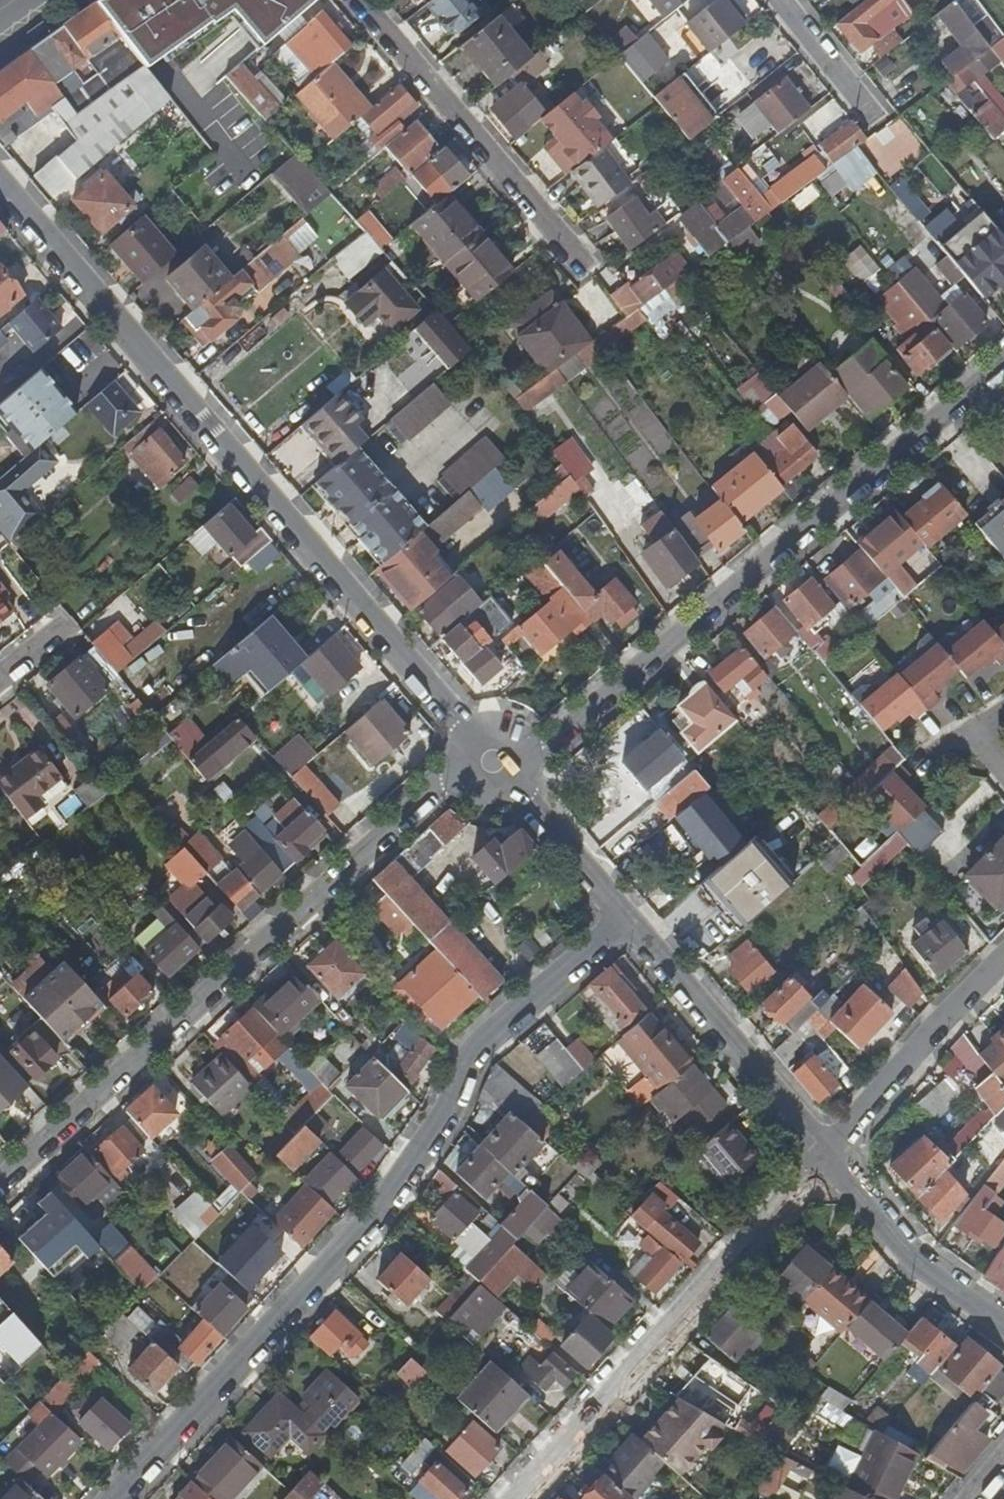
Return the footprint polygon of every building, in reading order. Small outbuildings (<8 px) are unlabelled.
[(95,3),(124,40),(180,0),(99,0),(95,3)] [(124,40),(170,99),(182,114),(278,33),(311,4),(316,0),(180,0),(124,40)] [(466,0),(431,0),(427,3),(450,32),(475,12),(466,0)] [(662,19),(686,0),(647,0),(662,19)] [(708,52),(742,24),(723,0),(713,0),(684,22),(708,52)] [(742,24),(746,21),(730,0),(723,0),(742,24)] [(836,22),(859,52),(874,39),(862,23),(873,14),(875,16),(895,0),(864,0),(836,22)] [(951,75),(988,48),(1003,37),(1002,36),(975,0),(953,0),(937,13),(962,46),(940,62),(951,75)] [(124,40),(95,3),(62,26),(86,59),(93,68),(99,76),(82,89),(54,110),(52,111),(75,143),(58,158),(76,180),(170,99),(124,40)] [(278,33),(285,41),(318,12),(311,4),(278,33)] [(329,66),(352,46),(322,11),(320,10),(318,12),(285,41),(316,77),(329,66)] [(463,46),(498,87),(530,59),(495,18),(463,46)] [(86,59),(62,26),(40,41),(0,70),(0,145),(2,148),(17,137),(7,125),(23,112),(20,106),(26,101),(40,120),(52,111),(54,110),(51,106),(79,85),(82,89),(99,76),(93,68),(89,72),(91,75),(83,82),(74,70),(86,59)] [(623,26),(607,40),(616,50),(632,36),(623,26)] [(877,44),(885,54),(902,41),(894,31),(877,44)] [(666,60),(644,33),(617,55),(639,82),(666,60)] [(1002,36),(1003,37),(988,48),(999,61),(1000,62),(1003,58),(1003,35),(1002,36)] [(955,95),(963,89),(999,61),(988,48),(951,75),(943,81),(955,95)] [(511,77),(520,88),(548,66),(538,55),(511,77)] [(367,110),(329,66),(316,77),(296,94),(334,138),(367,110)] [(658,105),(686,139),(701,128),(714,117),(680,74),(651,97),(658,105)] [(774,136),(810,108),(784,76),(730,118),(748,140),(766,126),(774,136)] [(416,105),(398,85),(362,115),(377,132),(371,137),(381,149),(386,145),(403,130),(397,123),(416,105)] [(982,93),(1003,120),(1003,106),(990,87),(982,93)] [(247,100),(265,120),(279,109),(261,88),(247,100)] [(963,89),(955,95),(971,114),(979,108),(973,101),(963,89)] [(506,98),(492,109),(514,136),(543,113),(531,99),(524,90),(509,102),(506,98)] [(971,114),(993,141),(1003,132),(1003,120),(982,93),(973,101),(979,108),(971,114)] [(559,104),(541,119),(556,138),(552,141),(558,148),(549,155),(565,175),(569,172),(602,147),(611,140),(602,127),(602,125),(559,104)] [(819,108),(796,126),(806,138),(829,120),(819,108)] [(828,169),(866,140),(852,120),(813,149),(828,169)] [(386,145),(411,175),(413,173),(440,150),(414,121),(403,130),(386,145)] [(695,150),(710,138),(701,128),(686,139),(695,150)] [(710,138),(695,150),(704,161),(718,178),(732,167),(710,138)] [(543,148),(549,155),(558,148),(552,141),(543,148)] [(413,173),(437,202),(447,194),(468,176),(444,147),(440,150),(413,173)] [(602,147),(569,172),(597,208),(630,183),(602,147)] [(849,194),(874,175),(855,150),(830,169),(849,194)] [(271,175),(297,205),(306,214),(330,193),(295,154),(271,175)] [(764,190),(776,205),(822,169),(810,155),(764,190)] [(76,180),(58,158),(36,177),(54,199),(76,180)] [(745,165),(736,172),(745,184),(754,176),(745,165)] [(716,184),(717,186),(730,203),(735,209),(748,226),(766,212),(755,198),(745,184),(736,172),(734,170),(716,184)] [(74,199),(89,216),(119,190),(105,173),(74,199)] [(796,211),(817,195),(808,184),(787,200),(796,211)] [(721,210),(730,203),(717,186),(708,194),(721,210)] [(133,205),(119,190),(89,216),(102,232),(133,205)] [(755,198),(766,212),(776,205),(764,190),(755,198)] [(415,221),(448,260),(486,228),(485,228),(480,232),(475,236),(466,225),(471,222),(447,194),(437,202),(415,221)] [(607,218),(629,248),(664,223),(654,209),(647,214),(635,198),(607,218)] [(700,260),(723,243),(711,227),(710,224),(700,212),(694,204),(671,221),(684,238),(679,241),(686,251),(691,248),(700,260)] [(711,204),(700,212),(710,224),(720,216),(711,204)] [(745,228),(748,226),(735,209),(711,227),(723,243),(745,228)] [(391,240),(366,212),(356,221),(381,249),(391,240)] [(176,254),(143,215),(110,243),(144,282),(176,254)] [(8,230),(0,221),(0,237),(8,230)] [(480,232),(471,222),(466,225),(475,236),(480,232)] [(506,252),(486,228),(448,260),(480,298),(507,277),(495,261),(500,257),(506,252)] [(755,241),(745,228),(723,243),(733,257),(755,241)] [(361,233),(329,258),(346,280),(378,254),(361,233)] [(962,275),(964,277),(974,290),(978,286),(999,311),(1003,306),(1003,240),(1000,235),(989,244),(993,248),(971,267),(961,254),(959,256),(953,249),(948,253),(964,273),(962,275)] [(264,275),(267,278),(268,279),(289,261),(274,242),(253,260),(230,280),(196,309),(185,319),(195,330),(200,326),(212,340),(241,315),(242,312),(242,308),(238,303),(256,287),(253,284),(264,275)] [(861,283),(878,270),(858,246),(841,259),(861,283)] [(169,278),(196,309),(230,280),(203,249),(169,278)] [(612,296),(628,315),(638,308),(680,276),(677,272),(682,267),(674,256),(633,287),(628,281),(612,296)] [(954,285),(964,277),(962,275),(946,256),(942,260),(946,264),(940,269),(954,285)] [(513,272),(500,257),(495,261),(507,277),(513,272)] [(0,267),(0,314),(23,295),(0,267)] [(416,310),(383,272),(346,305),(364,326),(378,314),(392,331),(416,310)] [(256,287),(267,278),(264,275),(253,284),(256,287)] [(909,277),(899,285),(954,350),(986,322),(954,285),(930,302),(909,277)] [(513,319),(522,330),(562,299),(554,288),(513,319)] [(522,330),(552,371),(555,369),(593,341),(562,299),(522,330)] [(61,330),(36,300),(9,322),(34,352),(61,330)] [(273,328),(289,317),(281,305),(265,316),(273,328)] [(606,351),(648,320),(638,308),(628,315),(596,338),(606,351)] [(471,349),(436,310),(413,329),(449,369),(471,349)] [(245,354),(271,334),(262,323),(236,342),(245,354)] [(207,344),(212,340),(200,326),(195,330),(207,344)] [(933,330),(901,356),(916,373),(947,347),(933,330)] [(564,381),(606,351),(596,338),(593,341),(555,369),(564,381)] [(849,396),(867,418),(904,387),(884,362),(888,358),(872,338),(830,374),(849,396)] [(849,396),(830,374),(821,363),(779,398),(789,410),(807,431),(849,396)] [(515,399),(524,410),(564,381),(555,369),(552,371),(515,399)] [(779,418),(789,410),(779,398),(758,373),(748,381),(779,418)] [(0,417),(0,425),(30,458),(39,449),(72,419),(38,382),(0,417)] [(136,412),(112,383),(88,402),(113,431),(136,412)] [(432,383),(392,418),(409,438),(449,404),(432,383)] [(361,422),(337,395),(303,424),(338,465),(358,447),(365,441),(354,428),(361,422)] [(303,424),(299,427),(334,468),(338,465),(303,424)] [(124,446),(161,489),(173,478),(170,473),(185,460),(160,430),(156,433),(149,425),(124,446)] [(816,456),(792,426),(777,438),(772,443),(758,454),(770,469),(768,471),(780,486),(792,475),(797,471),(801,468),(816,456)] [(508,455),(490,434),(449,469),(467,491),(467,490),(508,455)] [(777,438),(774,434),(769,439),(772,443),(777,438)] [(334,468),(316,484),(328,498),(325,500),(335,512),(338,510),(361,538),(360,542),(367,549),(371,549),(383,563),(409,541),(418,533),(426,526),(392,487),(358,447),(338,465),(334,468)] [(39,449),(30,458),(0,482),(0,527),(11,540),(39,517),(18,492),(51,463),(39,449)] [(754,453),(711,487),(720,499),(738,524),(782,488),(780,486),(768,471),(754,453)] [(558,484),(568,475),(561,464),(549,474),(558,484)] [(806,473),(801,468),(797,471),(801,476),(806,473)] [(539,522),(578,488),(568,475),(558,484),(528,510),(539,522)] [(808,495),(792,475),(780,486),(782,488),(796,506),(808,495)] [(200,486),(190,476),(170,495),(179,505),(200,486)] [(328,498),(316,484),(313,486),(325,500),(328,498)] [(926,546),(965,513),(942,485),(939,488),(937,485),(925,496),(926,498),(902,518),(926,546)] [(482,506),(467,490),(467,491),(426,526),(418,533),(409,541),(383,563),(380,566),(379,567),(389,579),(385,582),(390,588),(394,584),(405,597),(414,608),(444,582),(426,560),(436,551),(433,548),(482,506)] [(687,513),(671,525),(692,554),(708,540),(716,550),(743,530),(738,524),(720,499),(693,521),(687,513)] [(270,543),(272,541),(260,527),(252,534),(228,504),(188,538),(204,556),(218,544),(228,556),(230,555),(235,562),(231,566),(230,565),(219,574),(225,581),(246,563),(270,543)] [(976,525),(1003,561),(1003,504),(976,525)] [(361,538),(338,510),(335,512),(360,542),(361,538)] [(884,511),(861,531),(880,555),(904,535),(884,511)] [(666,584),(697,560),(692,554),(671,525),(663,514),(641,531),(652,545),(642,553),(666,584)] [(526,562),(535,554),(511,525),(501,533),(526,562)] [(280,554),(270,543),(246,563),(256,575),(280,554)] [(383,563),(371,549),(367,549),(380,566),(383,563)] [(851,604),(884,576),(862,549),(829,578),(851,604)] [(455,573),(436,551),(426,560),(444,582),(455,573)] [(557,551),(543,563),(562,587),(592,622),(602,613),(611,622),(615,619),(630,607),(633,603),(614,580),(594,597),(557,551)] [(543,563),(537,556),(525,566),(551,597),(562,587),(543,563)] [(836,606),(813,578),(784,602),(812,635),(830,620),(826,614),(836,606)] [(419,612),(442,638),(480,605),(458,579),(419,612)] [(579,633),(592,622),(562,587),(551,597),(549,598),(551,600),(519,627),(542,654),(574,628),(579,633)] [(13,609),(0,593),(0,620),(13,609)] [(636,614),(630,607),(615,619),(622,627),(636,614)] [(764,657),(797,630),(778,607),(766,617),(762,613),(760,612),(752,618),(753,621),(756,625),(745,634),(764,657)] [(251,670),(269,690),(301,663),(306,658),(270,616),(213,664),(231,686),(236,682),(251,670)] [(93,645),(116,673),(160,636),(151,625),(123,649),(121,646),(132,636),(119,620),(91,643),(93,645)] [(995,633),(984,621),(965,637),(962,633),(948,635),(937,643),(930,634),(921,641),(917,655),(919,659),(899,675),(898,674),(878,690),(876,687),(861,688),(851,696),(880,730),(896,717),(907,709),(909,712),(914,718),(926,708),(928,709),(940,699),(935,693),(933,690),(943,681),(959,668),(966,677),(982,664),(993,655),(995,658),(1001,665),(1003,662),(1003,626),(995,633)] [(465,632),(459,625),(443,639),(463,664),(466,662),(483,682),(498,668),(481,648),(489,642),(474,624),(465,632)] [(511,631),(517,640),(523,635),(516,627),(511,631)] [(517,640),(511,631),(501,639),(508,648),(517,640)] [(358,668),(332,636),(306,658),(301,663),(328,694),(358,668)] [(823,642),(813,650),(824,663),(835,655),(823,642)] [(80,656),(106,688),(119,677),(116,673),(93,645),(80,656)] [(745,695),(768,676),(760,667),(743,646),(710,674),(724,691),(734,683),(745,695)] [(106,688),(80,656),(79,655),(47,683),(57,696),(61,701),(57,705),(62,711),(67,707),(73,715),(106,688)] [(995,658),(993,655),(982,664),(985,667),(995,658)] [(765,663),(760,667),(768,676),(769,678),(777,671),(771,664),(765,663)] [(246,686),(257,700),(269,690),(251,670),(236,682),(231,686),(213,664),(209,667),(234,696),(246,686)] [(943,681),(933,690),(935,693),(946,684),(943,681)] [(698,751),(736,719),(735,717),(732,714),(706,683),(679,707),(693,723),(683,732),(698,751)] [(61,701),(57,696),(53,699),(57,705),(61,701)] [(137,715),(145,708),(135,696),(127,703),(137,715)] [(390,701),(386,696),(344,732),(372,765),(409,733),(386,705),(390,701)] [(749,705),(735,717),(736,719),(749,735),(763,722),(749,705)] [(668,716),(683,732),(693,723),(679,707),(668,716)] [(909,712),(907,709),(896,717),(898,720),(909,712)] [(58,715),(49,721),(63,739),(71,732),(58,715)] [(205,780),(255,737),(237,717),(207,743),(188,759),(205,780)] [(190,723),(171,739),(172,740),(188,759),(207,743),(190,723)] [(657,776),(668,790),(694,768),(661,731),(623,764),(643,788),(657,776)] [(41,805),(34,795),(59,776),(38,748),(0,778),(0,789),(23,819),(41,805)] [(896,750),(856,782),(866,794),(897,764),(903,758),(896,750)] [(900,831),(924,808),(910,793),(901,784),(904,781),(909,776),(897,764),(866,794),(884,813),(881,816),(883,830),(891,838),(897,832),(900,830),(900,831)] [(338,804),(304,765),(291,776),(325,815),(338,804)] [(656,800),(671,818),(676,813),(699,794),(709,786),(694,768),(668,790),(656,800)] [(67,785),(59,776),(34,795),(41,805),(67,785)] [(74,791),(86,807),(104,792),(92,776),(74,791)] [(643,788),(655,801),(656,800),(668,790),(657,776),(643,788)] [(904,781),(901,784),(910,793),(913,791),(904,781)] [(848,799),(854,806),(866,794),(856,782),(843,793),(848,799)] [(224,804),(212,790),(206,795),(216,809),(224,804)] [(743,846),(699,794),(676,813),(720,865),(743,846)] [(303,846),(321,829),(294,798),(273,817),(274,818),(284,829),(279,834),(275,829),(271,833),(265,826),(258,819),(247,830),(282,872),(307,849),(303,846)] [(854,806),(848,799),(842,804),(848,812),(854,806)] [(469,826),(470,822),(463,819),(455,815),(448,809),(391,861),(408,879),(431,858),(430,856),(464,825),(469,826)] [(251,898),(280,872),(251,837),(234,852),(237,855),(230,860),(236,867),(232,871),(197,833),(190,840),(168,815),(159,822),(181,847),(204,873),(238,910),(251,898)] [(284,829),(274,818),(265,826),(271,833),(275,829),(279,834),(284,829)] [(824,857),(840,843),(820,819),(808,829),(818,841),(813,845),(824,857)] [(813,845),(818,841),(808,829),(800,835),(810,847),(813,845)] [(623,844),(631,853),(646,839),(639,830),(623,844)] [(473,858),(495,884),(525,858),(535,849),(519,831),(508,841),(503,836),(495,844),(493,841),(473,858)] [(859,884),(905,840),(897,832),(891,838),(860,867),(852,875),(859,884)] [(720,865),(699,884),(737,929),(794,881),(755,836),(743,846),(720,865)] [(967,874),(999,906),(1003,901),(1003,838),(967,874)] [(829,871),(849,854),(840,843),(824,857),(819,860),(829,871)] [(214,906),(193,882),(204,873),(181,847),(163,864),(183,886),(168,899),(193,926),(194,927),(205,940),(216,929),(220,926),(230,916),(218,902),(214,906)] [(541,857),(535,849),(525,858),(531,865),(541,857)] [(408,879),(391,861),(371,879),(386,895),(410,922),(427,941),(447,924),(408,879)] [(80,908),(85,904),(79,897),(76,894),(71,898),(80,908)] [(396,934),(410,922),(386,895),(372,908),(396,934)] [(261,910),(251,898),(238,910),(248,922),(261,910)] [(156,910),(168,924),(179,916),(167,901),(156,910)] [(959,940),(952,931),(943,920),(931,930),(924,935),(911,946),(936,976),(967,950),(959,940)] [(166,975),(197,946),(186,934),(175,921),(143,950),(166,975)] [(918,928),(924,935),(931,930),(925,922),(918,928)] [(501,983),(447,924),(427,941),(436,950),(477,995),(481,1000),(501,983)] [(226,933),(220,926),(216,929),(222,936),(226,933)] [(194,927),(186,934),(197,946),(205,940),(194,927)] [(958,927),(952,931),(959,940),(965,935),(958,927)] [(336,998),(364,972),(346,951),(334,937),(306,964),(336,998)] [(746,940),(754,949),(758,945),(751,937),(746,940)] [(519,949),(528,959),(539,950),(530,940),(519,949)] [(754,949),(746,940),(730,954),(737,962),(730,969),(750,993),(774,972),(754,949)] [(402,988),(429,1018),(440,1029),(477,995),(436,950),(399,984),(402,988)] [(11,986),(22,998),(39,1016),(60,1039),(100,1002),(63,961),(52,971),(35,952),(26,960),(32,967),(11,986)] [(620,973),(613,963),(579,992),(588,1002),(597,995),(624,1027),(645,1010),(617,976),(620,973)] [(908,1005),(921,990),(905,968),(889,986),(908,1005)] [(136,973),(130,978),(122,970),(100,990),(123,1015),(150,990),(136,973)] [(763,1003),(792,1033),(806,1020),(815,1010),(830,996),(823,990),(812,1001),(801,989),(807,982),(797,972),(791,978),(790,976),(763,1003)] [(279,1025),(283,1030),(295,1018),(317,997),(306,985),(301,988),(293,980),(287,973),(257,1002),(259,1004),(254,1009),(273,1030),(279,1025)] [(301,988),(306,985),(297,976),(293,980),(301,988)] [(828,1021),(857,1049),(890,1011),(861,985),(828,1021)] [(429,1018),(402,988),(395,994),(422,1024),(429,1018)] [(254,1009),(252,1007),(223,1035),(245,1059),(252,1053),(263,1065),(286,1044),(273,1030),(254,1009)] [(833,1027),(815,1010),(806,1020),(821,1038),(833,1027)] [(648,1013),(622,1036),(600,1055),(621,1079),(616,1083),(624,1094),(605,1110),(619,1125),(653,1096),(656,1093),(690,1064),(648,1013)] [(33,1077),(66,1046),(64,1044),(60,1039),(39,1016),(18,1034),(22,1038),(9,1051),(33,1077)] [(295,1018),(283,1030),(285,1033),(297,1022),(295,1018)] [(788,1068),(821,1038),(806,1020),(792,1033),(773,1051),(788,1068)] [(362,1022),(350,1033),(370,1053),(377,1045),(380,1042),(362,1022)] [(377,1045),(389,1055),(411,1032),(400,1022),(380,1042),(377,1045)] [(1002,1031),(978,1053),(991,1071),(1003,1090),(1003,1030),(1002,1031)] [(949,1046),(975,1085),(991,1071),(978,1053),(963,1032),(949,1046)] [(415,1071),(433,1047),(419,1036),(393,1068),(410,1081),(417,1073),(415,1071)] [(582,1069),(565,1050),(556,1039),(537,1056),(563,1087),(582,1070),(582,1069)] [(565,1050),(582,1069),(594,1059),(577,1040),(565,1050)] [(252,1053),(245,1059),(257,1072),(263,1065),(252,1053)] [(0,1055),(0,1102),(23,1081),(0,1055)] [(250,1087),(221,1055),(190,1084),(194,1088),(208,1104),(219,1115),(250,1087)] [(600,1055),(595,1059),(616,1083),(621,1079),(600,1055)] [(827,1093),(838,1084),(813,1055),(792,1073),(816,1102),(827,1093)] [(376,1116),(404,1087),(374,1057),(373,1056),(345,1085),(376,1116)] [(542,1105),(495,1064),(482,1089),(509,1113),(521,1123),(533,1113),(542,1105)] [(712,1089),(690,1064),(656,1093),(653,1096),(674,1122),(683,1114),(712,1089)] [(994,1114),(1003,1103),(1003,1090),(991,1071),(975,1085),(974,1085),(994,1114)] [(302,1124),(331,1094),(331,1093),(320,1081),(281,1121),(287,1127),(293,1134),(301,1125),(302,1124)] [(913,1109),(927,1126),(960,1097),(945,1081),(913,1109)] [(838,1084),(827,1093),(831,1097),(841,1089),(838,1084)] [(509,1113),(482,1089),(480,1087),(476,1099),(500,1120),(479,1145),(517,1180),(532,1193),(540,1184),(519,1166),(542,1141),(521,1123),(509,1113)] [(150,1088),(124,1111),(131,1118),(148,1137),(173,1113),(150,1088)] [(208,1104),(194,1088),(188,1092),(203,1108),(208,1104)] [(726,1106),(712,1089),(683,1114),(698,1131),(726,1106)] [(1003,1133),(1003,1108),(992,1125),(1003,1133)] [(542,1141),(542,1142),(551,1132),(533,1113),(521,1123),(542,1141)] [(943,1169),(984,1125),(975,1115),(963,1128),(968,1132),(947,1153),(943,1158),(931,1146),(922,1138),(890,1165),(918,1197),(943,1169)] [(138,1145),(148,1137),(131,1118),(93,1151),(115,1175),(142,1150),(138,1145)] [(759,1158),(729,1122),(695,1152),(725,1187),(759,1158)] [(289,1169),(318,1139),(302,1124),(301,1125),(293,1134),(273,1154),(289,1169)] [(293,1134),(287,1127),(249,1167),(255,1173),(270,1158),(273,1154),(293,1134)] [(362,1128),(353,1138),(361,1146),(370,1135),(362,1128)] [(381,1145),(370,1135),(361,1146),(353,1138),(342,1149),(351,1157),(347,1161),(358,1171),(381,1145)] [(212,1157),(224,1146),(215,1138),(204,1149),(212,1157)] [(931,1146),(943,1158),(947,1153),(935,1142),(931,1146)] [(228,1143),(224,1146),(212,1157),(211,1158),(233,1183),(239,1190),(248,1181),(255,1173),(249,1167),(228,1143)] [(516,1206),(499,1225),(502,1228),(515,1239),(531,1221),(544,1207),(545,1205),(532,1193),(517,1180),(479,1145),(455,1173),(481,1198),(498,1179),(502,1182),(497,1188),(516,1206)] [(460,1159),(450,1150),(442,1161),(452,1170),(460,1159)] [(601,1163),(589,1150),(571,1166),(584,1178),(601,1163)] [(55,1179),(78,1205),(93,1191),(107,1208),(124,1192),(86,1151),(55,1179)] [(311,1174),(311,1175),(333,1196),(341,1188),(345,1193),(356,1182),(329,1155),(311,1174)] [(1002,1158),(992,1171),(991,1173),(982,1184),(983,1185),(995,1193),(1003,1181),(1003,1159),(1002,1158)] [(968,1183),(975,1193),(982,1184),(991,1173),(982,1165),(976,1171),(978,1173),(968,1183)] [(480,1213),(455,1191),(459,1188),(437,1168),(432,1177),(429,1180),(448,1198),(429,1219),(474,1261),(466,1270),(468,1272),(477,1281),(478,1280),(493,1264),(511,1244),(515,1239),(502,1228),(490,1241),(471,1223),(480,1213)] [(964,1194),(943,1169),(918,1197),(938,1221),(956,1202),(964,1194)] [(586,1180),(577,1172),(576,1172),(575,1172),(567,1180),(578,1190),(586,1180)] [(253,1186),(248,1181),(239,1190),(245,1196),(253,1186)] [(659,1182),(624,1213),(682,1262),(698,1243),(661,1210),(663,1208),(665,1210),(677,1198),(659,1182)] [(233,1183),(211,1206),(217,1213),(239,1190),(233,1183)] [(190,1198),(181,1186),(172,1194),(182,1205),(190,1198)] [(307,1186),(274,1222),(282,1230),(296,1243),(329,1206),(307,1186)] [(44,1211),(16,1237),(25,1247),(35,1258),(42,1265),(45,1269),(73,1244),(85,1256),(97,1245),(48,1191),(37,1203),(44,1211)] [(566,1202),(556,1193),(545,1205),(544,1207),(554,1216),(566,1202)] [(968,1199),(964,1194),(956,1202),(960,1207),(968,1199)] [(975,1233),(981,1237),(991,1244),(1003,1225),(969,1201),(952,1223),(972,1236),(975,1233)] [(531,1221),(544,1232),(548,1236),(554,1230),(556,1232),(563,1224),(554,1216),(544,1207),(531,1221)] [(274,1222),(270,1219),(261,1228),(273,1239),(282,1230),(274,1222)] [(544,1232),(531,1221),(515,1239),(511,1244),(524,1256),(544,1232)] [(975,1233),(972,1236),(978,1241),(981,1237),(975,1233)] [(627,1271),(653,1293),(679,1263),(648,1236),(640,1246),(645,1251),(627,1271)] [(85,1256),(73,1244),(45,1269),(56,1281),(85,1256)] [(541,1295),(553,1282),(524,1256),(511,1244),(493,1264),(478,1280),(495,1295),(516,1272),(541,1295)] [(830,1267),(834,1264),(820,1252),(817,1256),(811,1251),(804,1245),(775,1279),(803,1302),(805,1299),(830,1267)] [(21,1273),(22,1272),(35,1258),(25,1247),(14,1256),(17,1260),(13,1264),(21,1273)] [(817,1256),(820,1252),(815,1247),(811,1251),(817,1256)] [(129,1248),(113,1262),(141,1293),(157,1277),(129,1248)] [(0,1249),(0,1269),(10,1260),(0,1249)] [(999,1249),(981,1274),(1003,1290),(1003,1252),(999,1249)] [(404,1305),(429,1278),(401,1254),(377,1281),(386,1289),(381,1294),(392,1304),(397,1299),(404,1305)] [(28,1279),(42,1265),(35,1258),(22,1272),(28,1279)] [(590,1264),(564,1292),(588,1313),(606,1330),(632,1300),(590,1264)] [(872,1296),(834,1264),(830,1267),(868,1300),(872,1296)] [(830,1267),(805,1299),(843,1331),(846,1326),(868,1300),(830,1267)] [(477,1281),(468,1272),(448,1295),(449,1296),(457,1304),(477,1281)] [(192,1302),(188,1306),(203,1320),(218,1335),(243,1308),(241,1306),(250,1296),(227,1275),(197,1307),(192,1302)] [(465,1331),(492,1299),(477,1286),(450,1318),(465,1331)] [(457,1304),(449,1296),(434,1313),(443,1319),(457,1304)] [(17,1363),(39,1343),(0,1300),(0,1345),(17,1363)] [(846,1326),(884,1359),(898,1342),(903,1336),(906,1332),(903,1329),(889,1318),(875,1306),(868,1300),(846,1326)] [(743,1359),(748,1353),(744,1350),(758,1332),(731,1308),(706,1338),(733,1361),(739,1355),(743,1359)] [(218,1335),(203,1320),(178,1347),(174,1344),(136,1310),(127,1319),(140,1331),(153,1343),(165,1354),(177,1365),(184,1371),(193,1362),(194,1361),(218,1335)] [(334,1311),(308,1339),(328,1357),(345,1338),(353,1345),(361,1335),(334,1311)] [(908,1321),(896,1312),(889,1318),(903,1329),(908,1321)] [(583,1364),(610,1333),(606,1330),(588,1313),(561,1345),(583,1364)] [(130,1342),(140,1331),(127,1319),(122,1314),(104,1332),(118,1344),(130,1342)] [(957,1339),(944,1328),(939,1334),(918,1317),(906,1332),(903,1336),(921,1351),(916,1357),(913,1362),(928,1375),(937,1364),(957,1339)] [(538,1320),(530,1329),(548,1344),(556,1335),(538,1320)] [(763,1336),(758,1332),(744,1350),(748,1353),(763,1336)] [(921,1351),(903,1336),(898,1342),(916,1357),(921,1351)] [(958,1386),(973,1398),(998,1369),(1000,1366),(966,1338),(939,1370),(958,1386)] [(42,1347),(39,1343),(17,1363),(21,1367),(42,1347)] [(151,1392),(177,1365),(165,1354),(153,1343),(127,1371),(151,1392)] [(554,1377),(564,1385),(575,1373),(547,1349),(543,1353),(548,1357),(540,1365),(529,1356),(519,1368),(544,1388),(554,1377)] [(98,1360),(87,1350),(66,1373),(39,1400),(50,1410),(98,1360)] [(410,1388),(425,1371),(412,1359),(397,1375),(410,1388)] [(490,1361),(457,1399),(493,1431),(527,1394),(490,1361)] [(744,1366),(738,1376),(746,1381),(753,1372),(744,1366)] [(987,1407),(1003,1387),(1003,1374),(998,1369),(973,1398),(965,1409),(951,1426),(940,1439),(925,1457),(941,1466),(943,1464),(959,1473),(987,1440),(979,1435),(969,1429),(987,1407)] [(973,1398),(958,1386),(939,1370),(931,1380),(965,1409),(973,1398)] [(333,1424),(340,1415),(356,1398),(325,1371),(324,1372),(326,1374),(305,1397),(303,1395),(302,1397),(307,1401),(305,1403),(326,1423),(329,1420),(333,1424)] [(777,1389),(753,1372),(746,1381),(767,1396),(770,1398),(777,1389)] [(675,1374),(666,1392),(667,1392),(671,1395),(676,1398),(693,1407),(696,1402),(701,1404),(705,1397),(701,1395),(704,1389),(675,1374)] [(849,1401),(826,1389),(819,1398),(827,1403),(841,1411),(849,1401)] [(634,1436),(639,1440),(640,1438),(676,1398),(671,1395),(634,1436)] [(770,1398),(767,1396),(762,1405),(774,1413),(780,1406),(770,1398)] [(318,1432),(326,1423),(305,1403),(297,1412),(281,1398),(268,1412),(265,1410),(245,1432),(270,1455),(289,1435),(307,1452),(323,1435),(318,1432)] [(356,1398),(340,1415),(345,1420),(361,1403),(356,1398)] [(715,1433),(722,1423),(693,1407),(676,1398),(640,1438),(688,1462),(702,1447),(706,1450),(719,1436),(715,1433)] [(78,1421),(106,1447),(127,1424),(99,1399),(78,1421)] [(50,1410),(39,1400),(32,1409),(27,1413),(41,1425),(5,1464),(14,1473),(24,1482),(37,1470),(44,1476),(81,1438),(50,1410)] [(848,1428),(853,1417),(841,1411),(827,1403),(820,1413),(848,1428)] [(735,1417),(730,1427),(777,1454),(780,1449),(802,1420),(782,1406),(760,1435),(753,1431),(748,1424),(735,1417)] [(997,1416),(987,1407),(969,1429),(979,1435),(997,1416)] [(951,1426),(944,1419),(933,1433),(940,1439),(951,1426)] [(445,1450),(473,1475),(498,1447),(470,1422),(445,1450)] [(917,1442),(889,1425),(882,1433),(912,1450),(917,1442)] [(862,1460),(848,1489),(868,1498),(893,1498),(900,1484),(896,1482),(900,1476),(903,1477),(905,1473),(915,1452),(912,1450),(882,1433),(877,1430),(862,1460)] [(631,1434),(620,1448),(622,1450),(602,1475),(631,1498),(632,1498),(651,1476),(649,1474),(661,1459),(639,1440),(634,1436),(631,1434)] [(191,1481),(210,1498),(227,1498),(260,1464),(231,1437),(191,1481)] [(678,1475),(688,1462),(640,1438),(639,1440),(661,1459),(678,1475)] [(418,1439),(396,1465),(408,1475),(430,1449),(418,1439)] [(471,1480),(435,1448),(428,1456),(431,1460),(426,1466),(429,1469),(419,1481),(431,1491),(427,1497),(429,1498),(459,1498),(467,1490),(464,1487),(471,1480)] [(779,1455),(777,1454),(752,1490),(770,1498),(774,1498),(782,1486),(792,1469),(801,1473),(799,1477),(819,1486),(824,1477),(779,1455)] [(115,1461),(108,1455),(104,1460),(110,1466),(115,1461)] [(848,1489),(862,1460),(851,1455),(837,1483),(842,1486),(848,1489)] [(322,1482),(309,1470),(283,1498),(306,1498),(322,1482)] [(24,1482),(14,1473),(5,1483),(9,1487),(0,1497),(0,1498),(42,1498),(24,1482)] [(893,1498),(899,1498),(911,1476),(905,1473),(903,1477),(900,1476),(896,1482),(900,1484),(893,1498)] [(625,1495),(602,1475),(590,1489),(581,1498),(629,1498),(625,1495)] [(191,1481),(178,1496),(181,1498),(210,1498),(191,1481)] [(590,1489),(584,1485),(572,1498),(581,1498),(590,1489)] [(782,1486),(774,1498),(793,1498),(796,1493),(782,1486)] [(836,1498),(868,1498),(848,1489),(842,1486),(836,1498)]
